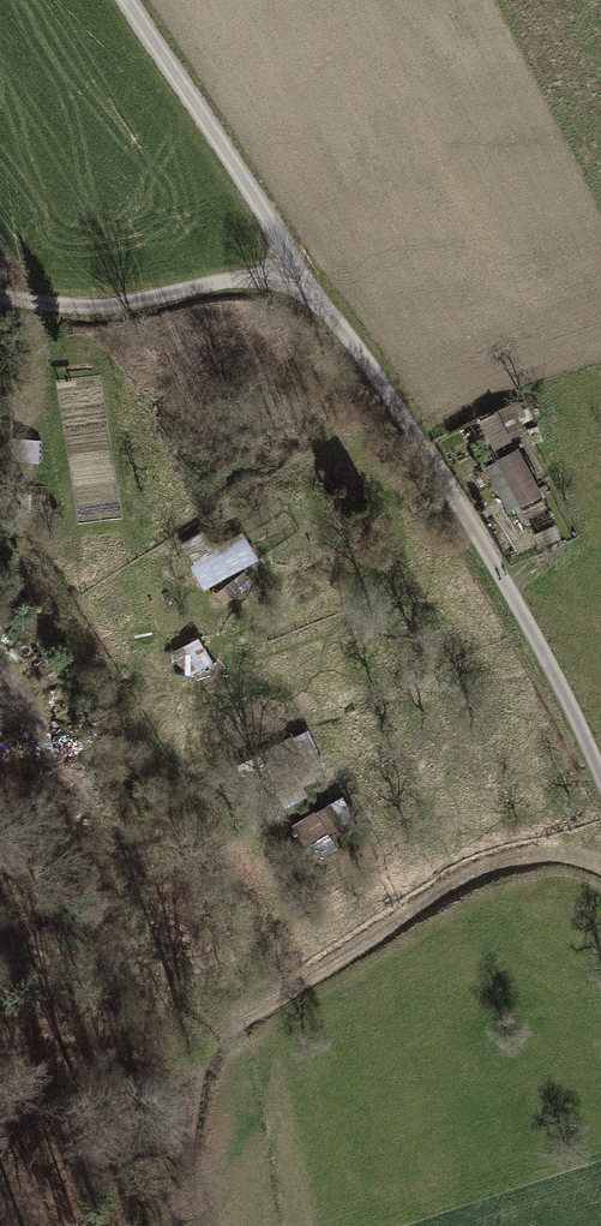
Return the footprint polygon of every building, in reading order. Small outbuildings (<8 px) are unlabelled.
[(539,492),(516,450),(500,459),(523,501),(539,492)] [(187,560),(202,589),(257,559),(241,530),(187,560)] [(251,582),(243,570),(215,592),(223,603),(251,582)] [(214,664),(197,637),(173,651),(190,679),(214,664)] [(346,806),(340,796),(314,812),(311,806),(287,821),(305,849),(312,845),(320,858),(336,847),(326,831),(344,820),(338,811),(346,806)]
